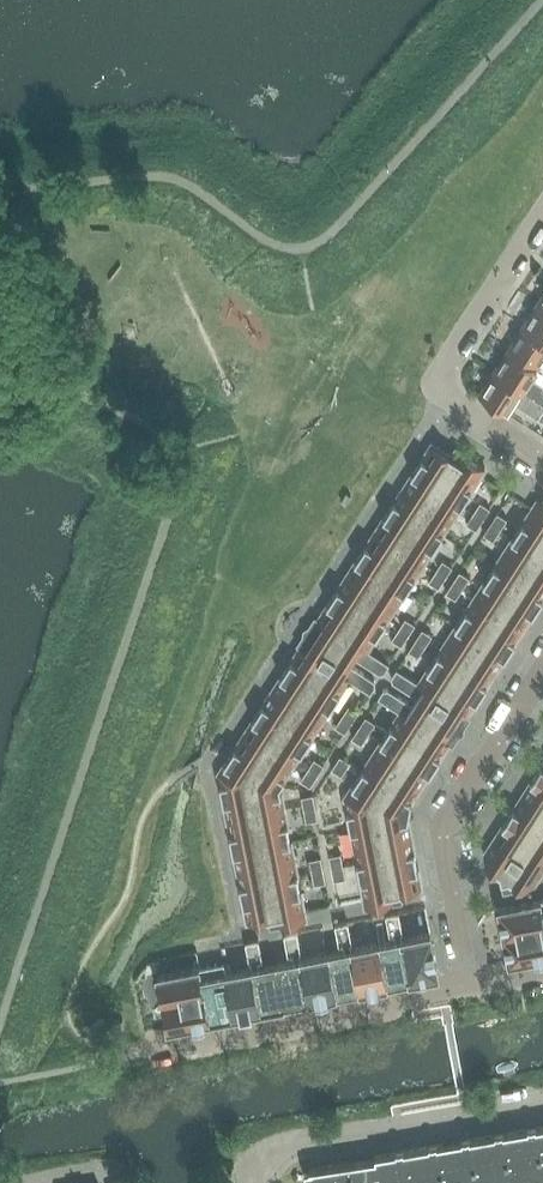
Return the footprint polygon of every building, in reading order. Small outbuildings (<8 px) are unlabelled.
[(542,338),(542,305),(539,302),(524,326),(542,338)] [(510,348),(540,368),(542,363),(542,338),(524,326),(510,348)] [(495,371),(542,402),(542,388),(542,387),(542,384),(534,378),(537,372),(542,376),(542,370),(540,368),(510,348),(495,371)] [(515,402),(542,420),(542,402),(495,371),(480,395),(508,412),(515,402)] [(301,646),(219,773),(249,921),(270,917),(272,925),(307,918),(281,785),(349,678),(343,675),(350,663),(355,656),(362,645),(368,649),(481,474),(486,467),(456,447),(451,455),(433,443),(319,618),(301,646)] [(346,797),(367,906),(402,900),(400,891),(422,887),(409,821),(409,818),(412,801),(450,742),(468,715),(542,598),(542,504),(537,500),(533,508),(420,682),(426,686),(419,697),(414,704),(407,716),(401,712),(346,797)] [(481,501),(474,512),(483,519),(490,507),(481,501)] [(477,529),(483,519),(474,512),(467,523),(477,529)] [(507,519),(498,513),(491,524),(500,530),(507,519)] [(494,539),(500,530),(491,524),(485,533),(494,539)] [(443,559),(436,571),(446,577),(453,565),(443,559)] [(439,587),(446,577),(436,571),(429,581),(439,587)] [(462,588),(470,577),(460,571),(453,582),(462,588)] [(456,598),(462,588),(453,582),(447,592),(456,598)] [(406,618),(399,628),(409,634),(415,624),(406,618)] [(402,645),(409,634),(399,628),(393,639),(402,645)] [(423,628),(416,640),(425,645),(432,634),(423,628)] [(419,655),(425,645),(416,640),(410,649),(419,655)] [(362,645),(355,656),(379,671),(384,671),(390,663),(368,649),(362,645)] [(350,663),(343,675),(349,678),(371,692),(376,685),(375,679),(350,663)] [(397,667),(392,675),(394,681),(419,697),(426,686),(420,682),(397,667)] [(384,689),(378,698),(401,712),(407,716),(414,704),(389,688),(384,689)] [(350,705),(342,715),(352,722),(359,711),(350,705)] [(345,732),(352,722),(342,715),(336,725),(345,732)] [(376,722),(367,716),(359,727),(369,733),(376,722)] [(362,743),(369,733),(359,727),(353,737),(362,743)] [(332,768),(342,774),(350,761),(341,755),(332,768)] [(324,764),(315,758),(308,768),(317,774),(324,764)] [(488,863),(501,872),(505,890),(534,884),(542,870),(542,764),(486,852),(488,863)] [(310,785),(317,774),(308,768),(305,773),(301,779),(310,785)] [(303,796),(305,808),(316,806),(313,794),(303,796)] [(318,818),(316,806),(305,808),(307,820),(318,818)] [(464,822),(470,836),(486,829),(480,815),(464,822)] [(343,865),(341,853),(330,855),(332,868),(343,865)] [(310,859),(313,872),(324,870),(321,857),(310,859)] [(346,877),(343,865),(332,868),(335,880),(346,877)] [(326,881),(324,870),(313,872),(315,884),(326,881)] [(540,899),(500,907),(510,960),(542,954),(542,899),(540,899)] [(387,914),(391,933),(403,931),(399,911),(387,914)] [(336,924),(340,943),(352,941),(349,921),(336,924)] [(290,954),(302,951),(298,931),(286,934),(290,954)] [(169,1027),(439,974),(431,932),(227,973),(225,961),(158,974),(169,1027)] [(247,942),(251,961),(263,959),(259,939),(247,942)] [(376,1155),(376,1158),(310,1168),(312,1182),(368,1182),(368,1174),(379,1173),(381,1182),(542,1182),(542,1124),(376,1155)]
